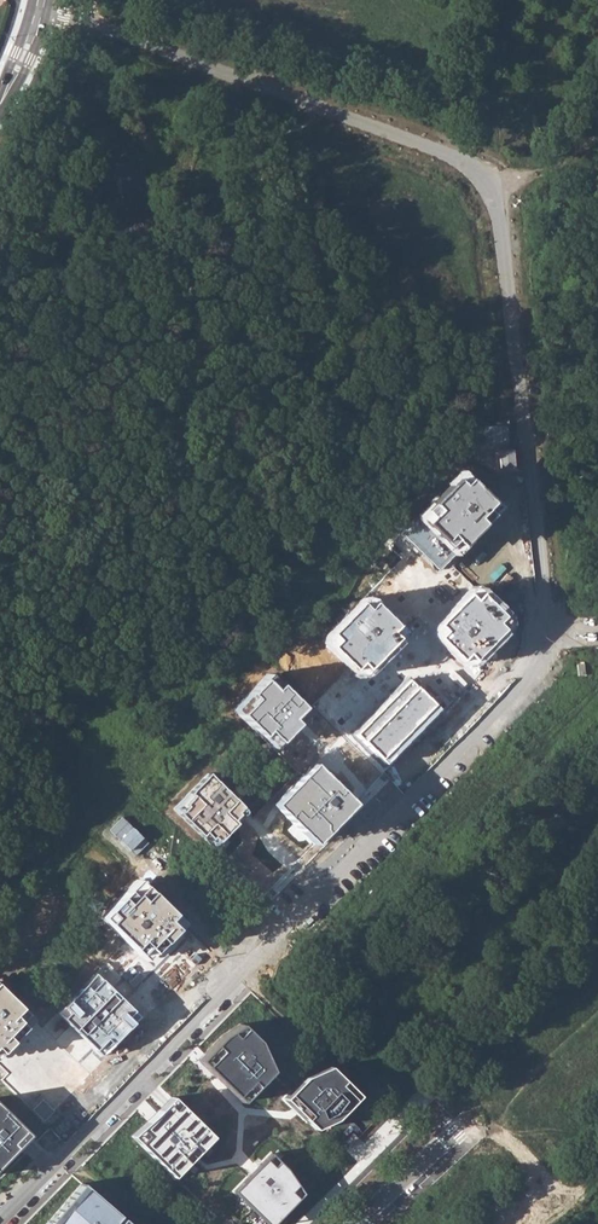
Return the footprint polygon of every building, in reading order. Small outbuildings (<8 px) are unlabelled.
[(396,531),(436,570),(500,506),(463,470),(456,470),(396,531)] [(465,667),(471,667),(477,665),(511,630),(513,624),(510,616),(483,591),(478,588),(471,587),(438,618),(434,623),(432,629),(433,635),(437,640),(465,667)] [(356,677),(363,677),(368,675),(402,641),(404,635),(401,626),(374,601),(369,598),(363,598),(329,629),(325,633),(324,639),(325,645),(328,650),(356,677)] [(313,715),(269,672),(228,714),(272,757),(313,715)] [(440,709),(408,678),(355,732),(387,763),(440,709)] [(351,804),(309,764),(269,807),(311,846),(351,804)] [(206,775),(176,804),(213,842),(243,813),(206,775)] [(186,927),(140,881),(97,924),(144,970),(186,927)] [(0,990),(0,1055),(33,1019),(0,990)] [(238,1017),(197,1061),(245,1106),(286,1061),(238,1017)] [(318,1058),(279,1099),(319,1138),(359,1097),(318,1058)] [(220,1137),(172,1090),(126,1137),(174,1183),(220,1137)] [(36,1138),(0,1104),(0,1176),(36,1138)] [(270,1154),(231,1193),(262,1223),(273,1223),(306,1190),(270,1154)] [(77,1183),(46,1223),(127,1223),(77,1183)]
